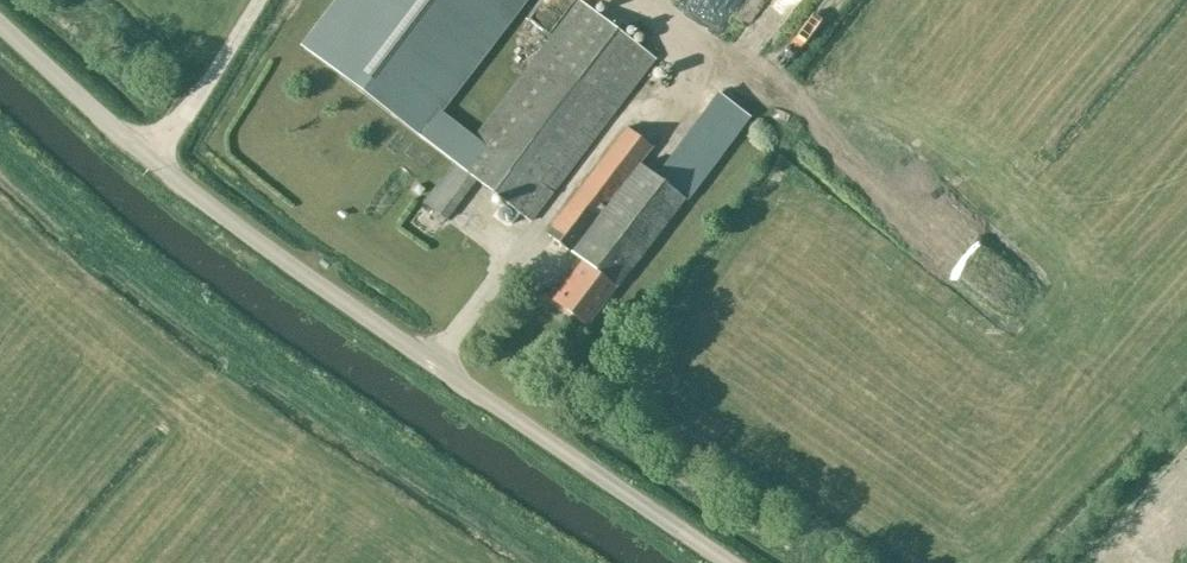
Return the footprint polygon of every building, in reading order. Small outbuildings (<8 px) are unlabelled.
[(550,36),(473,136),(442,112),(528,0),(334,0),(299,45),(453,163),(423,202),(445,219),(476,179),(531,221),(655,58),(579,0),(578,0),(550,36)] [(527,22),(546,33),(565,0),(540,0),(527,22)] [(588,326),(617,287),(685,199),(749,116),(717,92),(654,175),(639,163),(652,146),(627,126),(546,233),(570,251),(570,250),(584,260),(554,300),(588,326)] [(423,187),(418,182),(413,188),(419,192),(423,187)]
